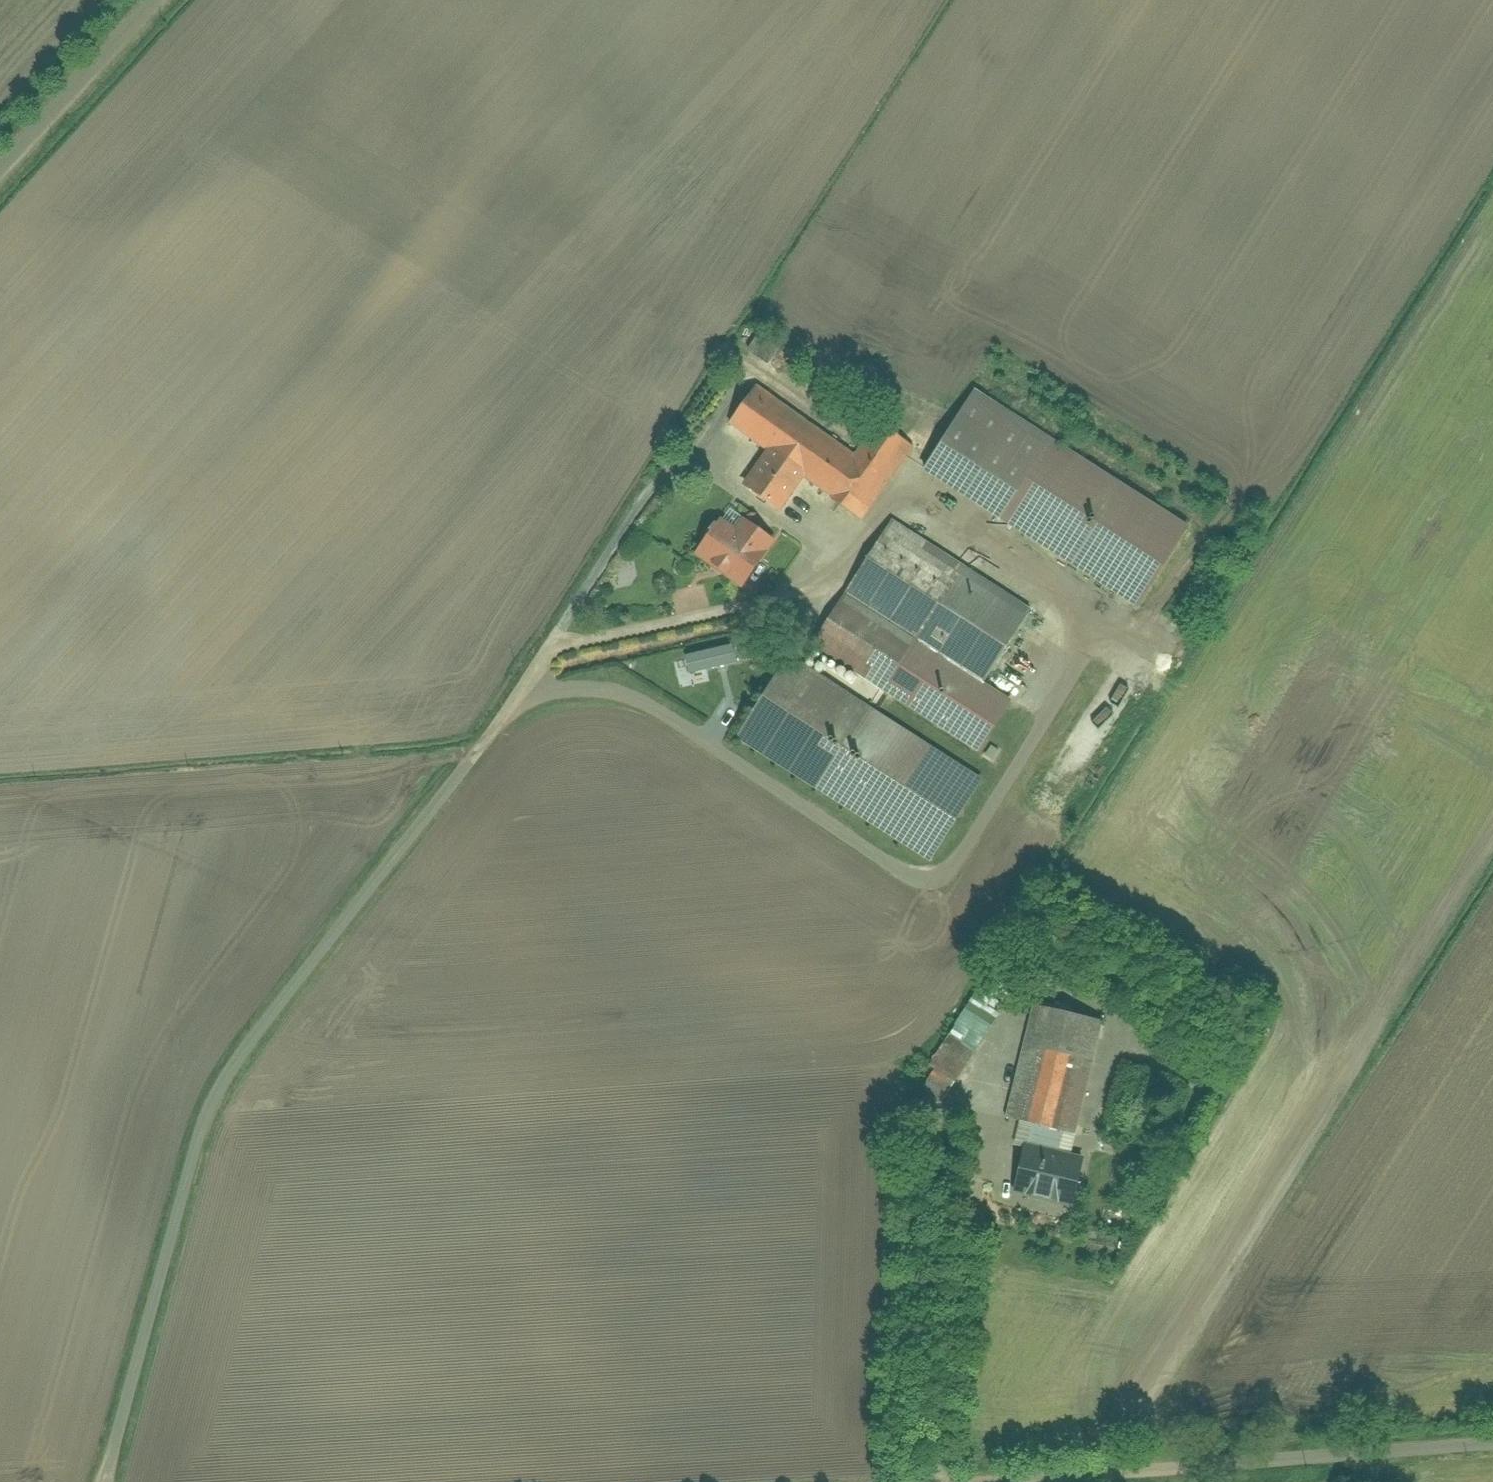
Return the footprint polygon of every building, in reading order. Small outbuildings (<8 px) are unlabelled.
[(766,333),(751,354),(774,369),(788,349),(766,333)] [(785,517),(809,481),(865,518),(912,449),(877,426),(860,451),(762,386),(734,428),(776,456),(751,494),(785,517)] [(979,394),(926,474),(1003,525),(1056,445),(979,394)] [(729,522),(703,559),(752,594),(778,557),(772,552),(779,543),(748,521),(741,530),(729,522)] [(894,524),(846,602),(990,689),(1037,612),(894,524)] [(748,658),(741,637),(690,655),(698,676),(748,658)] [(790,661),(741,739),(825,792),(874,714),(790,661)] [(925,1075),(953,1092),(1006,1003),(978,986),(925,1075)] [(1032,1007),(1005,1124),(1080,1141),(1107,1024),(1032,1007)] [(1031,1150),(1019,1195),(1083,1212),(1095,1167),(1031,1150)]
